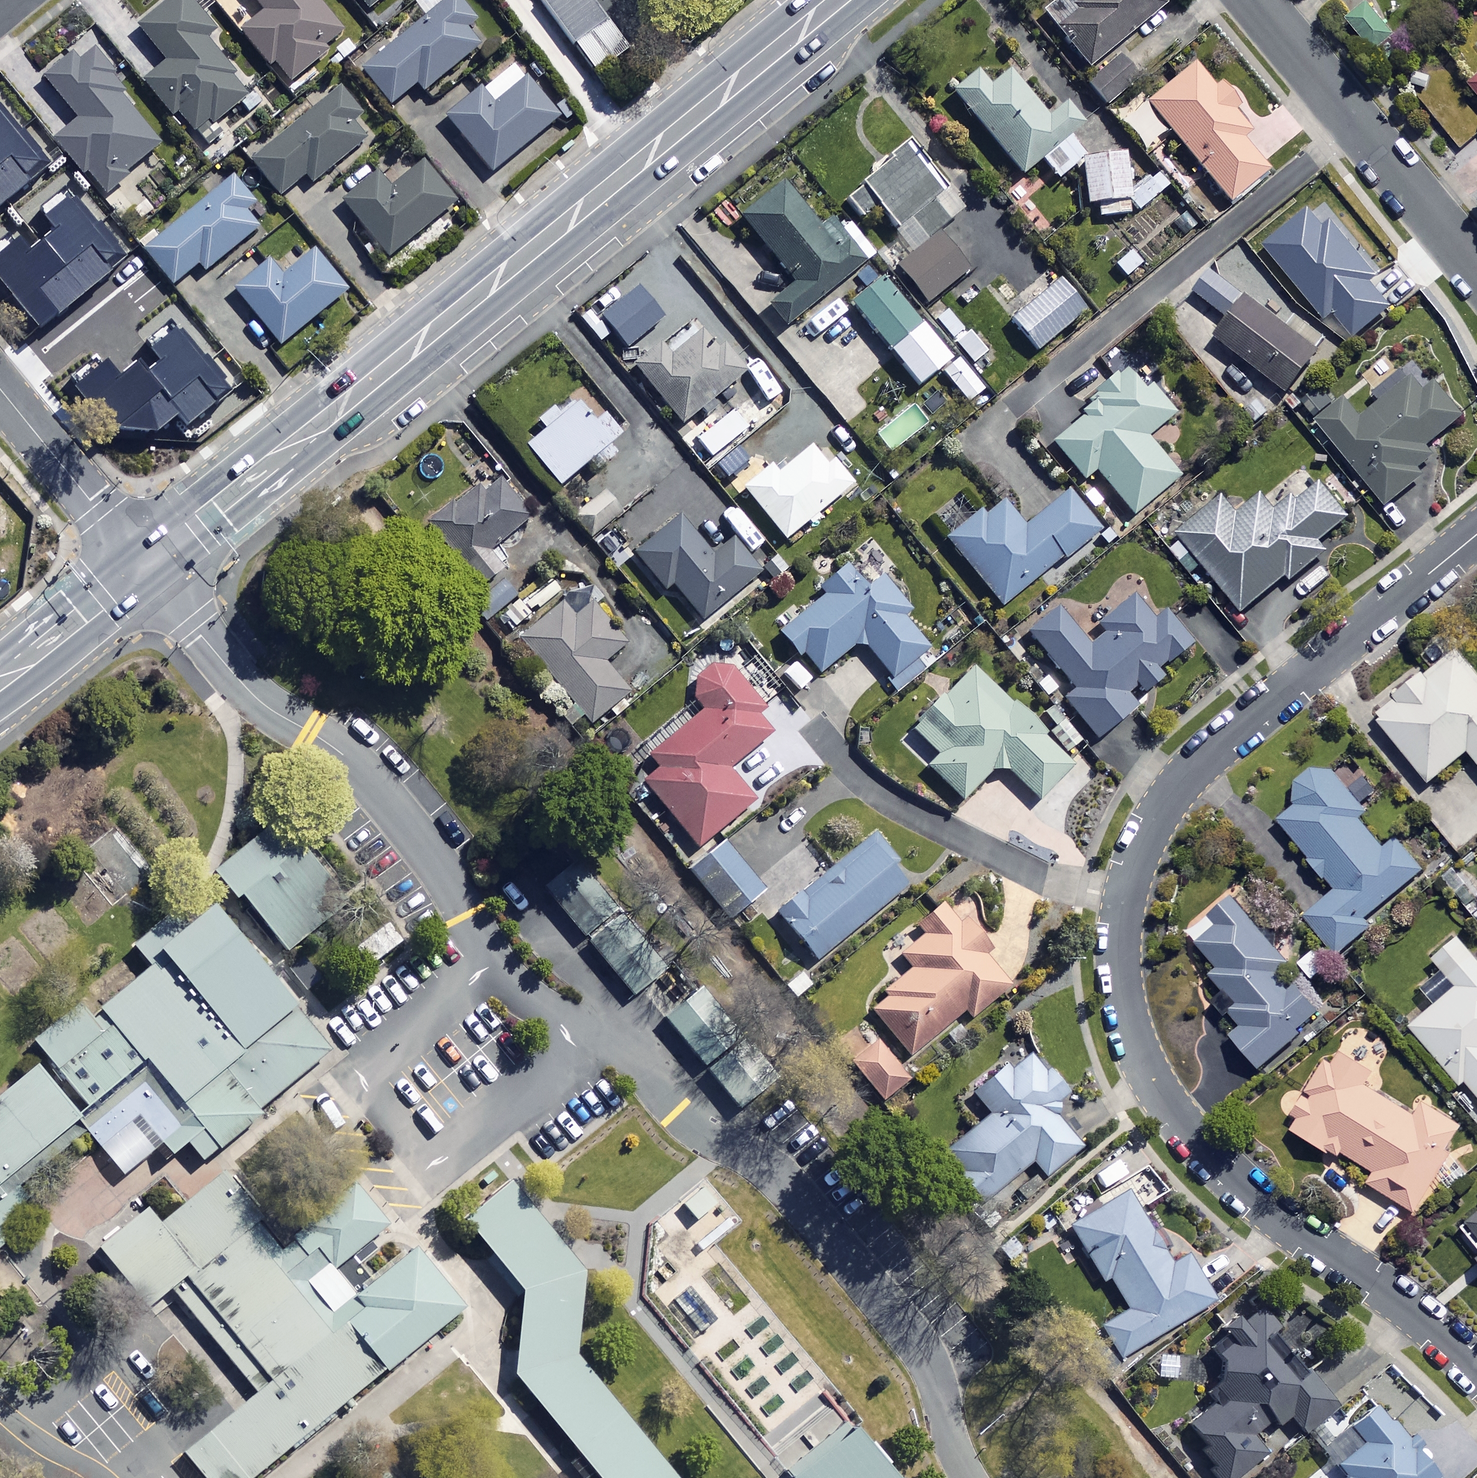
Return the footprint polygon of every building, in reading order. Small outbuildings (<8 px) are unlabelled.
[(191,0),(180,0),(143,29),(171,65),(151,81),(197,140),(252,97),(208,41),(217,34),(191,0)] [(269,15),(245,34),(289,87),(350,37),(319,0),(256,0),(269,15)] [(368,15),(386,0),(356,0),(368,15)] [(460,0),(451,0),(364,71),(394,107),(420,86),(427,94),(483,48),(468,29),(477,21),(460,0)] [(591,69),(623,45),(589,0),(539,0),(591,69)] [(1158,0),(1047,0),(1036,9),(1083,66),(1160,3),(1158,0)] [(1393,36),(1367,2),(1344,19),(1370,53),(1393,36)] [(127,91),(91,52),(76,65),(72,60),(48,82),(83,120),(59,142),(109,196),(164,145),(120,98),(127,91)] [(1102,104),(1134,79),(1113,53),(1082,77),(1102,104)] [(1211,86),(1190,60),(1142,100),(1225,201),(1265,168),(1237,135),(1245,129),(1227,107),(1235,100),(1218,80),(1211,86)] [(985,84),(973,70),(948,91),(1016,173),(1036,156),(1054,178),(1081,155),(1063,133),(1078,121),(1060,99),(1042,114),(1004,68),(985,84)] [(1466,82),(1476,95),(1476,74),(1466,82)] [(562,121),(530,81),(498,107),(486,91),(450,119),(494,175),(562,121)] [(363,117),(343,93),(256,164),(283,197),(307,177),(314,186),(369,141),(355,124),(363,117)] [(0,108),(0,207),(49,166),(0,108)] [(880,216),(908,253),(893,264),(922,301),(964,268),(936,231),(969,206),(952,183),(945,188),(903,132),(879,150),(885,158),(839,192),(865,227),(880,216)] [(1096,212),(1136,207),(1164,186),(1150,168),(1125,188),(1121,155),(1078,160),(1083,200),(1094,199),(1096,212)] [(457,205),(425,165),(394,190),(382,175),(346,204),(391,259),(457,205)] [(271,223),(234,179),(148,253),(178,289),(209,263),(216,270),(271,223)] [(816,228),(779,182),(737,216),(789,280),(762,301),(781,324),(859,261),(826,220),(816,228)] [(74,190),(45,214),(56,228),(32,248),(21,235),(0,252),(0,281),(40,328),(128,254),(74,190)] [(1332,312),(1351,336),(1390,305),(1369,279),(1376,274),(1330,218),(1322,224),(1306,205),(1259,243),(1322,320),(1332,312)] [(1143,263),(1129,245),(1108,260),(1122,279),(1143,263)] [(351,292),(319,253),(286,279),(271,260),(235,289),(284,348),(351,292)] [(1314,349),(1210,267),(1191,290),(1226,317),(1211,335),(1282,391),(1314,349)] [(946,355),(878,274),(846,301),(914,382),(946,355)] [(1081,307),(1056,277),(1008,318),(1033,347),(1081,307)] [(602,314),(629,346),(666,315),(640,283),(602,314)] [(737,371),(697,322),(664,350),(657,342),(630,364),(677,421),(737,371)] [(75,386),(112,430),(159,429),(179,413),(189,424),(230,388),(178,327),(153,349),(161,359),(150,369),(141,358),(122,374),(108,358),(75,386)] [(983,349),(963,328),(950,341),(970,362),(983,349)] [(980,388),(956,356),(939,369),(964,401),(980,388)] [(1169,412),(1127,362),(1081,401),(1087,408),(1049,440),(1080,477),(1091,467),(1129,512),(1174,474),(1141,435),(1169,412)] [(1422,387),(1405,366),(1369,396),(1374,402),(1356,418),(1324,380),(1298,401),(1382,505),(1420,474),(1414,466),(1429,454),(1422,445),(1461,413),(1432,379),(1422,387)] [(532,416),(538,423),(519,438),(553,482),(588,454),(596,464),(611,452),(602,441),(617,429),(583,387),(554,410),(548,403),(532,416)] [(748,456),(711,408),(679,433),(716,480),(748,456)] [(842,486),(807,443),(772,471),(765,462),(737,485),(779,536),(842,486)] [(525,515),(491,471),(425,523),(475,586),(499,567),(484,548),(525,515)] [(1236,510),(1221,493),(1174,531),(1238,610),(1283,573),(1287,579),(1323,550),(1314,540),(1346,514),(1312,473),(1271,507),(1258,492),(1236,510)] [(1094,525),(1065,489),(1020,524),(995,493),(943,536),(997,603),(1094,525)] [(616,511),(599,490),(569,514),(587,535),(616,511)] [(709,554),(676,515),(631,552),(661,588),(668,582),(699,619),(757,570),(730,537),(709,554)] [(609,532),(595,543),(614,570),(629,559),(609,532)] [(859,585),(841,563),(816,583),(823,592),(776,630),(794,653),(799,649),(816,670),(857,637),(897,687),(933,658),(895,609),(902,603),(876,571),(859,585)] [(1149,615),(1130,591),(1095,618),(1104,630),(1085,645),(1052,604),(1022,627),(1071,688),(1060,696),(1091,735),(1142,694),(1138,689),(1158,673),(1152,666),(1185,640),(1159,607),(1149,615)] [(570,616),(557,600),(515,635),(587,721),(625,690),(599,659),(621,642),(588,602),(570,616)] [(1454,646),(1370,714),(1424,781),(1463,749),(1476,765),(1476,675),(1454,646)] [(774,724),(718,655),(682,685),(701,707),(646,752),(657,766),(640,779),(693,844),(750,797),(724,765),(774,724)] [(1069,761),(967,664),(907,726),(935,752),(924,764),(959,797),(995,759),(1035,797),(1069,761)] [(1362,808),(1320,759),(1286,789),(1295,800),(1274,818),(1333,886),(1300,914),(1334,953),(1367,925),(1360,917),(1418,868),(1391,836),(1380,846),(1354,816),(1362,808)] [(351,904),(277,818),(210,875),(234,903),(239,898),(289,957),(351,904)] [(156,875),(116,826),(73,860),(112,910),(156,875)] [(905,882),(866,835),(773,910),(812,958),(905,882)] [(759,888),(717,839),(685,867),(726,915),(759,888)] [(611,906),(570,857),(537,885),(578,934),(611,906)] [(81,1005),(33,1044),(85,1108),(143,1061),(221,1153),(337,1058),(199,889),(128,947),(149,973),(92,1019),(81,1005)] [(1283,961),(1228,894),(1184,930),(1213,965),(1206,972),(1221,990),(1212,997),(1236,1025),(1226,1033),(1254,1067),(1318,1014),(1291,981),(1282,988),(1269,972),(1283,961)] [(993,942),(955,898),(943,908),(937,901),(913,921),(920,929),(895,950),(908,965),(863,1002),(906,1053),(961,1007),(968,1015),(1007,982),(981,952),(993,942)] [(658,968),(613,913),(582,938),(627,993),(658,968)] [(1455,934),(1428,956),(1440,970),(1423,984),(1436,999),(1407,1024),(1456,1083),(1461,1078),(1476,1097),(1476,961),(1455,934)] [(693,985),(657,1015),(732,1103),(767,1073),(693,985)] [(903,1076),(871,1037),(846,1058),(878,1097),(903,1076)] [(1369,1070),(1329,1045),(1281,1122),(1333,1155),(1337,1148),(1369,1169),(1363,1180),(1411,1210),(1447,1153),(1441,1148),(1457,1123),(1418,1098),(1408,1113),(1361,1083),(1369,1070)] [(1041,1072),(1027,1053),(1005,1070),(999,1061),(967,1086),(988,1113),(941,1150),(978,1198),(1029,1158),(1040,1173),(1076,1145),(1045,1105),(1062,1091),(1045,1069),(1041,1072)] [(85,1108),(73,1118),(84,1131),(121,1176),(159,1144),(170,1158),(187,1144),(200,1159),(214,1147),(143,1061),(85,1108)] [(37,1070),(0,1099),(0,1197),(84,1131),(73,1118),(37,1070)] [(208,1477),(255,1477),(459,1309),(408,1247),(320,1320),(307,1305),(399,1229),(357,1178),(281,1241),(228,1177),(165,1229),(149,1209),(96,1253),(138,1304),(143,1309),(149,1304),(165,1291),(254,1399),(235,1415),(188,1454),(208,1477)] [(587,1477),(669,1477),(573,1368),(585,1281),(508,1187),(461,1226),(518,1296),(509,1380),(587,1477)] [(1167,1262),(1124,1190),(1066,1224),(1099,1278),(1106,1274),(1126,1308),(1098,1324),(1116,1355),(1210,1298),(1183,1253),(1167,1262)] [(1450,1230),(1476,1262),(1476,1207),(1450,1230)] [(1216,1358),(1215,1397),(1184,1419),(1217,1464),(1210,1470),(1216,1477),(1231,1477),(1264,1453),(1248,1432),(1282,1407),(1299,1429),(1331,1405),(1302,1366),(1295,1371),(1264,1329),(1274,1322),(1259,1302),(1205,1342),(1216,1358)] [(1371,1400),(1319,1446),(1344,1475),(1340,1477),(1440,1477),(1371,1400)] [(778,1477),(882,1477),(839,1427),(778,1477)] [(0,1465),(0,1477),(11,1477),(0,1465)]
